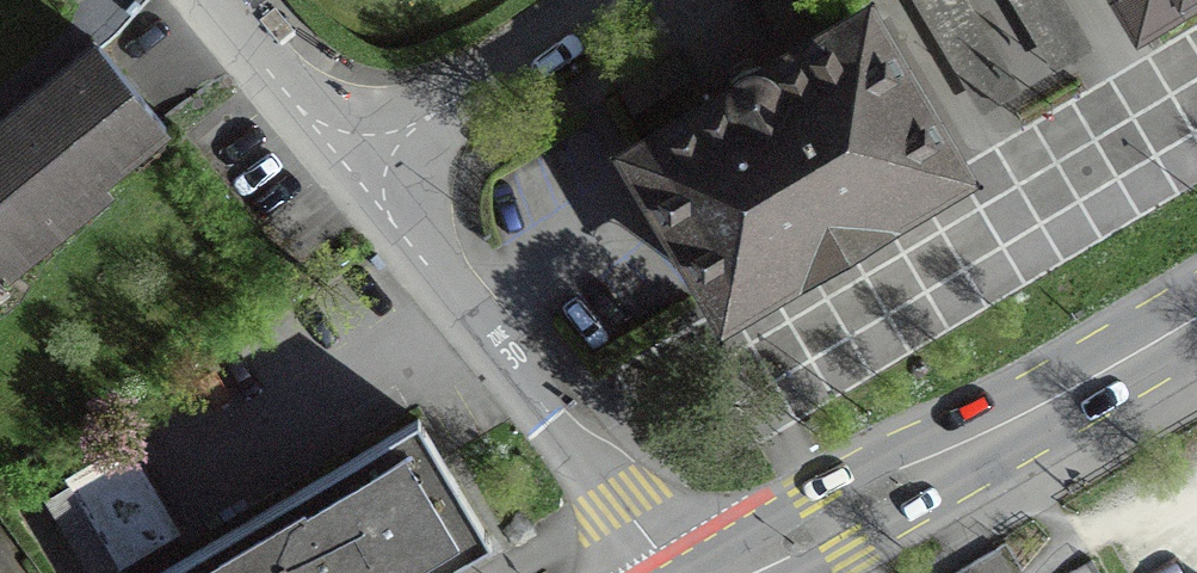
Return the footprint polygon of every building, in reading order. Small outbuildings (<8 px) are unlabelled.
[(780,32),(826,5),(823,0),(777,0),(765,7),(780,32)] [(980,108),(1014,89),(961,0),(916,0),(980,108)] [(1054,65),(1087,45),(1060,0),(1015,0),(1054,65)] [(1132,20),(1166,0),(1120,0),(1132,20)] [(728,103),(635,158),(724,308),(843,237),(951,173),(862,23),(770,78),(755,71),(740,75),(729,87),(728,103)] [(3,268),(102,189),(94,179),(157,128),(95,51),(0,128),(0,265),(3,268)] [(638,118),(694,84),(678,59),(623,92),(638,118)] [(488,546),(415,422),(160,572),(442,572),(488,546)] [(62,482),(115,572),(177,536),(123,446),(62,482)]
